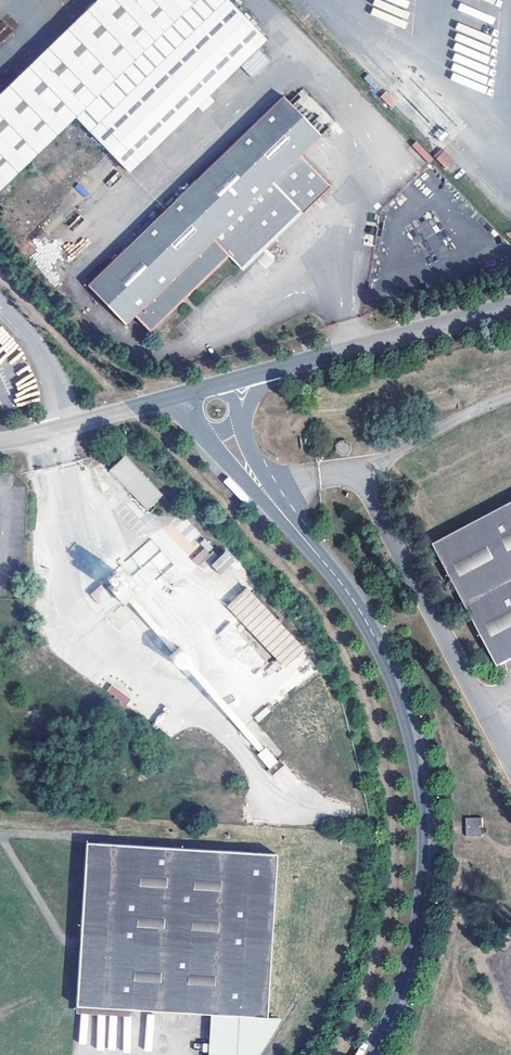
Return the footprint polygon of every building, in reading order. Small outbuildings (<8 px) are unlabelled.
[(78,115),(133,170),(266,40),(229,0),(95,0),(0,92),(0,190),(78,115)] [(259,50),(242,67),(253,79),(270,62),(259,50)] [(135,315),(151,331),(227,255),(242,270),(302,212),(303,214),(331,186),(300,155),(320,135),(283,96),(87,284),(126,324),(135,315)] [(443,149),(434,156),(445,168),(453,162),(443,149)] [(102,456),(100,450),(88,452),(90,459),(102,456)] [(146,510),(162,495),(124,456),(108,471),(146,510)] [(435,544),(499,668),(510,661),(510,504),(435,544)] [(101,585),(90,593),(99,605),(110,596),(101,585)] [(303,651),(244,590),(225,608),(284,669),(303,651)] [(279,761),(268,747),(258,755),(269,769),(279,761)] [(465,836),(482,836),(482,818),(465,818),(465,836)] [(211,1013),(209,1054),(257,1054),(282,1017),(268,1017),(277,853),(86,844),(77,1006),(129,1009),(211,1013)] [(129,1009),(77,1006),(77,1015),(129,1018),(129,1009)]
